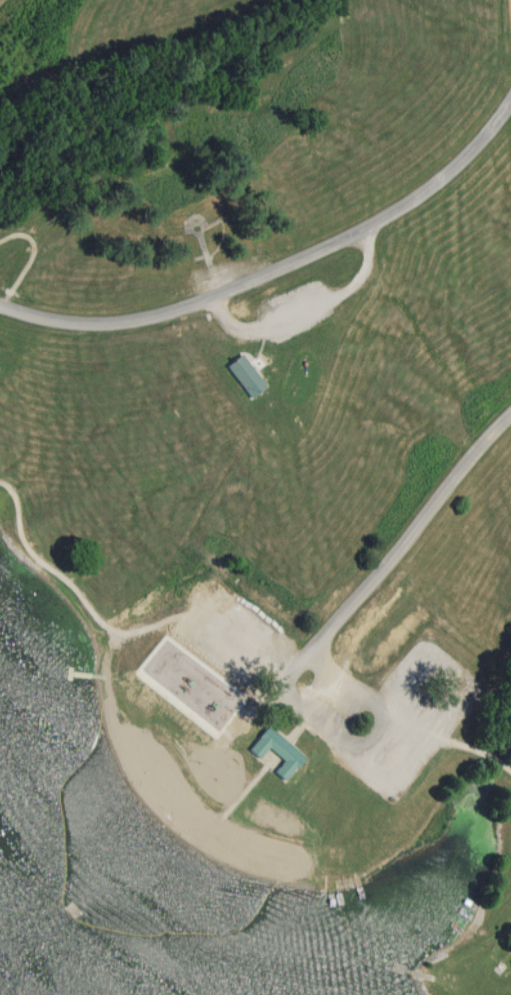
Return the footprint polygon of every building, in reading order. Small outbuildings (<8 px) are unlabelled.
[(225,365),(251,398),(266,386),(241,353),(225,365)] [(284,779),(305,756),(269,723),(248,747),(259,757),(269,746),(282,758),(273,769),(284,779)]
